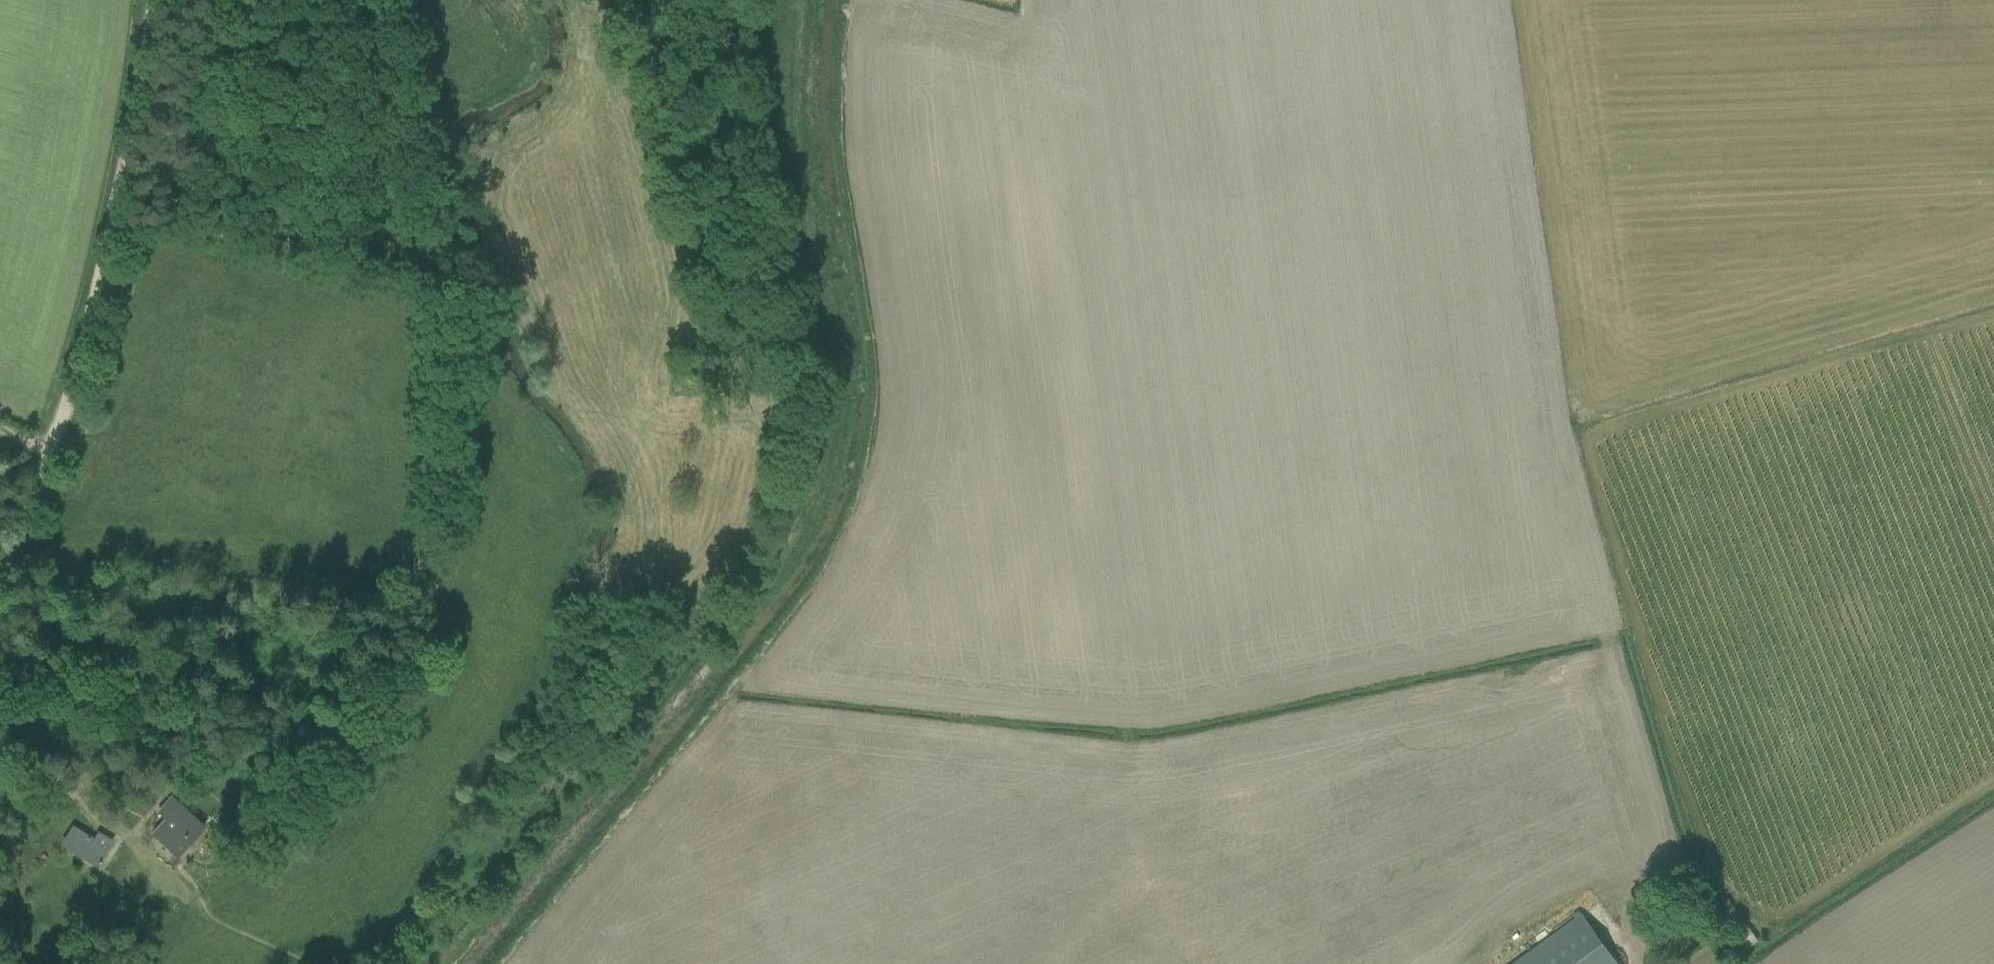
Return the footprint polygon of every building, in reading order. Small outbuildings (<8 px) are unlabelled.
[(204,826),(171,797),(158,812),(166,819),(152,833),(177,855),(204,826)] [(94,841),(72,827),(63,842),(97,863),(111,841),(98,833),(94,841)] [(1580,913),(1511,963),(1618,963),(1580,913)]
